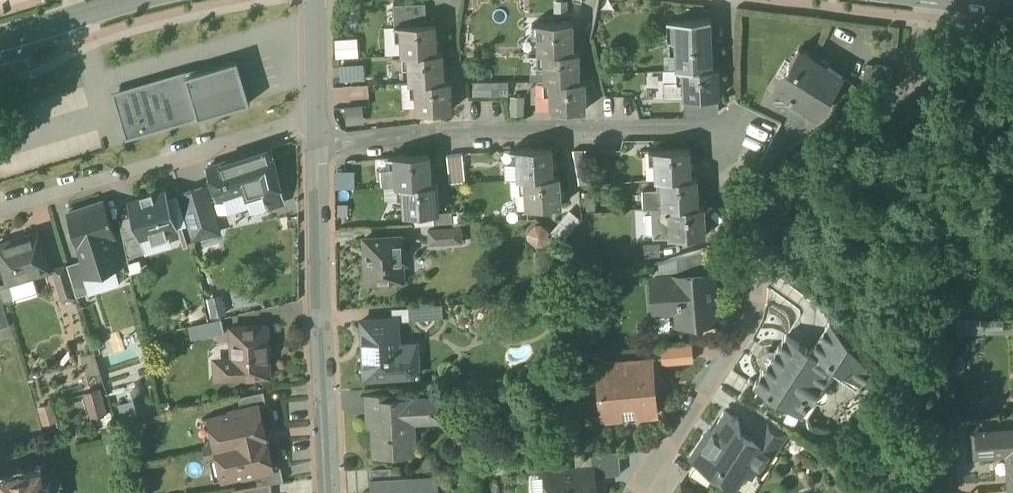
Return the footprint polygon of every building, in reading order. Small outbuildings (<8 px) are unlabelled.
[(426,3),(394,5),(395,26),(427,24),(426,3)] [(711,20),(668,21),(668,41),(670,41),(712,39),(711,20)] [(574,23),(533,24),(533,25),(539,25),(539,53),(538,53),(538,54),(544,54),(574,53),(574,52),(573,52),(573,24),(574,24),(574,23)] [(395,26),(395,27),(401,26),(403,54),(402,54),(402,55),(408,55),(438,53),(438,52),(437,52),(436,24),(437,24),(436,24),(427,24),(395,26)] [(359,37),(336,37),(336,56),(360,56),(359,37)] [(712,39),(670,41),(670,42),(676,41),(678,69),(677,69),(677,70),(683,70),(713,68),(712,68),(711,40),(712,40),(712,39)] [(816,59),(800,49),(775,89),(792,100),(793,97),(820,114),(819,116),(820,117),(845,77),(844,76),(843,77),(816,60),(816,59)] [(438,53),(408,55),(409,55),(411,82),(410,82),(410,83),(416,83),(446,81),(445,80),(443,53),(444,53),(438,53)] [(574,53),(544,54),(545,54),(545,82),(550,82),(580,82),(580,81),(579,54),(580,54),(580,53),(574,53)] [(234,59),(111,94),(125,144),(248,109),(234,59)] [(365,79),(365,62),(340,64),(341,80),(365,79)] [(894,66),(867,64),(862,89),(888,94),(894,66)] [(713,68),(683,70),(683,71),(684,70),(684,82),(685,98),(684,98),(684,99),(721,97),(720,96),(719,69),(719,68),(713,68)] [(474,80),(474,94),(510,95),(510,81),(474,80)] [(446,81),(416,83),(416,84),(417,84),(418,111),(417,111),(417,112),(453,110),(452,110),(451,82),(452,82),(452,81),(446,81)] [(580,82),(550,82),(550,83),(551,83),(551,110),(551,111),(586,111),(586,110),(585,82),(586,82),(581,82),(580,82)] [(684,82),(656,83),(656,99),(684,98),(685,98),(684,82)] [(365,104),(346,105),(347,123),(366,122),(365,104)] [(256,151),(209,167),(219,199),(247,190),(252,207),(270,201),(272,207),(284,203),(272,147),(256,152),(256,151)] [(552,148),(511,151),(511,152),(517,151),(520,179),(519,179),(519,180),(525,179),(555,177),(555,176),(554,176),(552,149),(552,148)] [(690,149),(649,151),(649,152),(656,151),(657,181),(663,180),(691,179),(690,149)] [(449,182),(466,181),(464,153),(448,154),(449,182)] [(430,155),(389,157),(389,158),(396,158),(396,169),(397,186),(403,186),(432,184),(432,183),(430,156),(431,156),(430,155)] [(336,188),(355,187),(354,169),(335,170),(336,188)] [(396,169),(382,170),(384,187),(397,186),(396,169)] [(555,177),(525,179),(525,180),(526,180),(528,208),(527,208),(527,209),(563,206),(563,205),(562,205),(560,178),(561,177),(555,177)] [(691,179),(663,180),(664,209),(670,209),(699,207),(697,179),(691,179)] [(658,190),(644,191),(645,210),(652,210),(664,209),(663,180),(657,181),(658,190)] [(432,184),(403,186),(404,215),(440,213),(440,212),(439,213),(438,185),(438,184),(432,184)] [(206,186),(181,194),(195,238),(220,232),(206,186)] [(128,200),(141,239),(178,227),(166,188),(128,200)] [(104,202),(90,206),(74,211),(74,212),(69,213),(80,247),(90,277),(119,268),(109,237),(115,235),(110,219),(111,219),(110,217),(104,202)] [(699,207),(670,209),(672,238),(706,236),(705,207),(699,207)] [(664,209),(652,210),(654,239),(672,238),(670,209),(664,209)] [(295,214),(281,213),(280,228),(295,228),(295,214)] [(133,216),(121,221),(129,257),(145,252),(133,216)] [(461,229),(429,231),(430,245),(462,243),(461,229)] [(24,237),(25,240),(0,247),(0,254),(2,259),(1,259),(3,267),(4,267),(9,282),(0,285),(0,287),(4,302),(17,298),(12,282),(51,271),(39,233),(24,237)] [(401,237),(365,240),(367,284),(375,283),(375,284),(376,284),(375,283),(404,281),(401,237)] [(705,250),(678,257),(679,276),(707,274),(705,250)] [(80,261),(68,265),(77,297),(90,293),(80,261)] [(67,265),(55,269),(64,301),(76,297),(67,265)] [(679,276),(656,278),(659,307),(679,305),(680,325),(698,324),(698,319),(716,318),(714,292),(712,292),(710,276),(712,276),(712,274),(707,274),(679,276)] [(0,295),(0,328),(10,325),(1,295),(0,295)] [(811,299),(788,334),(811,349),(831,320),(818,305),(811,299)] [(443,305),(409,307),(409,321),(444,319),(443,305)] [(984,318),(984,332),(1004,332),(1004,319),(984,318)] [(223,319),(189,327),(192,340),(226,332),(223,319)] [(397,319),(362,321),(366,379),(372,378),(372,380),(386,379),(386,378),(418,376),(417,355),(399,356),(397,319)] [(156,320),(146,323),(148,333),(158,331),(156,320)] [(871,369),(831,320),(811,349),(836,366),(831,373),(858,391),(871,369)] [(980,320),(958,320),(958,332),(980,332),(980,320)] [(268,327),(232,328),(233,359),(225,359),(226,379),(250,378),(251,379),(264,379),(264,377),(270,377),(269,359),(271,359),(270,342),(268,342),(268,327)] [(755,382),(754,385),(775,399),(803,417),(831,373),(836,366),(811,349),(788,334),(787,334),(755,382)] [(676,346),(664,347),(665,360),(677,359),(676,346)] [(653,359),(598,364),(602,420),(658,415),(653,359)] [(775,399),(754,385),(755,382),(751,379),(739,397),(766,414),(775,399)] [(84,391),(91,415),(108,411),(101,386),(84,391)] [(122,410),(143,410),(143,388),(122,387),(122,410)] [(264,392),(239,397),(242,409),(259,405),(260,407),(267,405),(264,392)] [(389,395),(367,396),(367,410),(373,410),(375,456),(415,454),(414,420),(431,419),(431,408),(443,408),(443,397),(389,400),(389,395)] [(39,405),(43,422),(58,419),(54,402),(39,405)] [(242,409),(232,411),(232,413),(210,418),(216,443),(206,445),(209,457),(218,455),(224,480),(246,475),(247,477),(256,474),(274,470),(274,469),(268,444),(270,443),(267,431),(265,432),(260,407),(259,405),(242,409)] [(739,420),(725,411),(708,438),(704,436),(690,458),(716,476),(717,475),(737,488),(747,473),(757,479),(763,469),(762,468),(773,451),(754,438),(742,430),(739,420)] [(791,431),(769,416),(754,438),(773,451),(776,453),(791,431)] [(975,434),(977,458),(1009,456),(1011,492),(1012,492),(1012,431),(975,434)] [(620,451),(576,455),(577,469),(594,468),(594,476),(602,475),(602,476),(622,474),(620,451)] [(0,474),(0,492),(46,492),(41,467),(0,474)] [(274,470),(256,474),(259,486),(272,484),(284,481),(281,467),(274,469),(274,470)] [(545,472),(547,491),(557,490),(557,492),(596,492),(594,476),(594,468),(577,469),(545,472)] [(371,480),(371,492),(439,492),(438,476),(437,476),(437,481),(408,483),(408,478),(371,480)] [(233,491),(233,492),(273,492),(272,484),(259,486),(233,491)] [(676,492),(696,492),(682,484),(676,492)]
